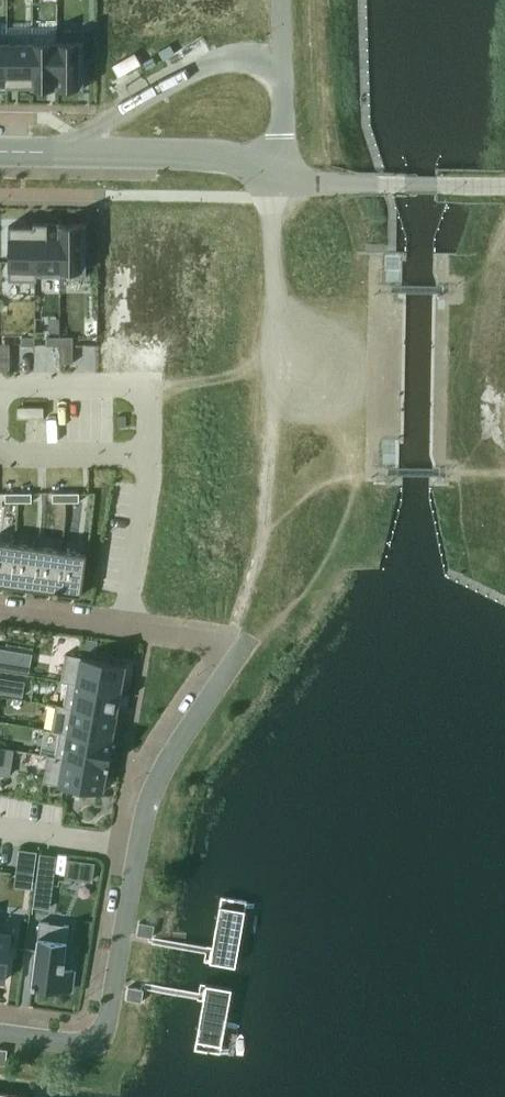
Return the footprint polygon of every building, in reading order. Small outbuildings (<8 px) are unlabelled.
[(7,36),(7,89),(8,89),(8,85),(32,85),(32,88),(33,88),(32,41),(8,41),(8,36),(7,36)] [(32,41),(33,88),(58,88),(58,41),(32,41)] [(58,41),(58,88),(84,87),(84,41),(58,41)] [(114,63),(119,74),(144,62),(138,51),(114,63)] [(9,225),(9,280),(35,280),(35,221),(34,221),(34,225),(9,225)] [(35,221),(35,280),(37,280),(37,275),(61,275),(61,221),(35,221)] [(61,221),(61,275),(87,275),(87,222),(61,222),(61,221)] [(48,336),(48,345),(61,345),(61,336),(48,336)] [(61,336),(61,345),(74,345),(74,336),(61,336)] [(23,346),(36,346),(36,337),(23,337),(23,346)] [(61,345),(61,362),(74,362),(74,345),(61,345)] [(19,493),(6,493),(6,502),(19,502),(19,493)] [(19,502),(32,502),(32,493),(19,493),(19,502)] [(67,493),(54,493),(54,502),(67,502),(67,493)] [(67,502),(80,502),(80,493),(67,493),(67,502)] [(0,541),(0,584),(9,585),(15,543),(0,541)] [(39,546),(15,543),(9,585),(33,588),(39,546)] [(56,592),(62,549),(39,546),(33,588),(56,592)] [(56,592),(82,595),(87,553),(62,549),(56,592)] [(66,652),(61,680),(69,681),(120,690),(124,663),(66,652)] [(23,695),(26,680),(0,676),(0,691),(23,695)] [(69,681),(65,704),(116,713),(120,690),(69,681)] [(57,703),(52,730),(60,731),(61,729),(111,738),(116,713),(65,704),(57,703)] [(56,754),(56,756),(106,765),(109,766),(114,739),(111,738),(61,729),(60,731),(56,754)] [(48,753),(43,781),(59,783),(102,791),(106,765),(56,756),(56,754),(48,753)] [(20,847),(16,872),(34,874),(37,850),(20,847)] [(69,859),(67,870),(93,874),(95,863),(69,859)] [(34,904),(50,906),(53,881),(38,879),(34,904)] [(246,901),(221,896),(210,961),(235,966),(246,901)] [(40,920),(32,985),(70,990),(73,968),(64,967),(70,924),(40,920)] [(6,979),(14,923),(0,921),(0,978),(6,979)] [(155,924),(140,922),(138,934),(153,936),(155,924)] [(231,989),(206,985),(195,1050),(220,1054),(231,989)] [(129,986),(127,998),(142,1001),(144,989),(129,986)]
